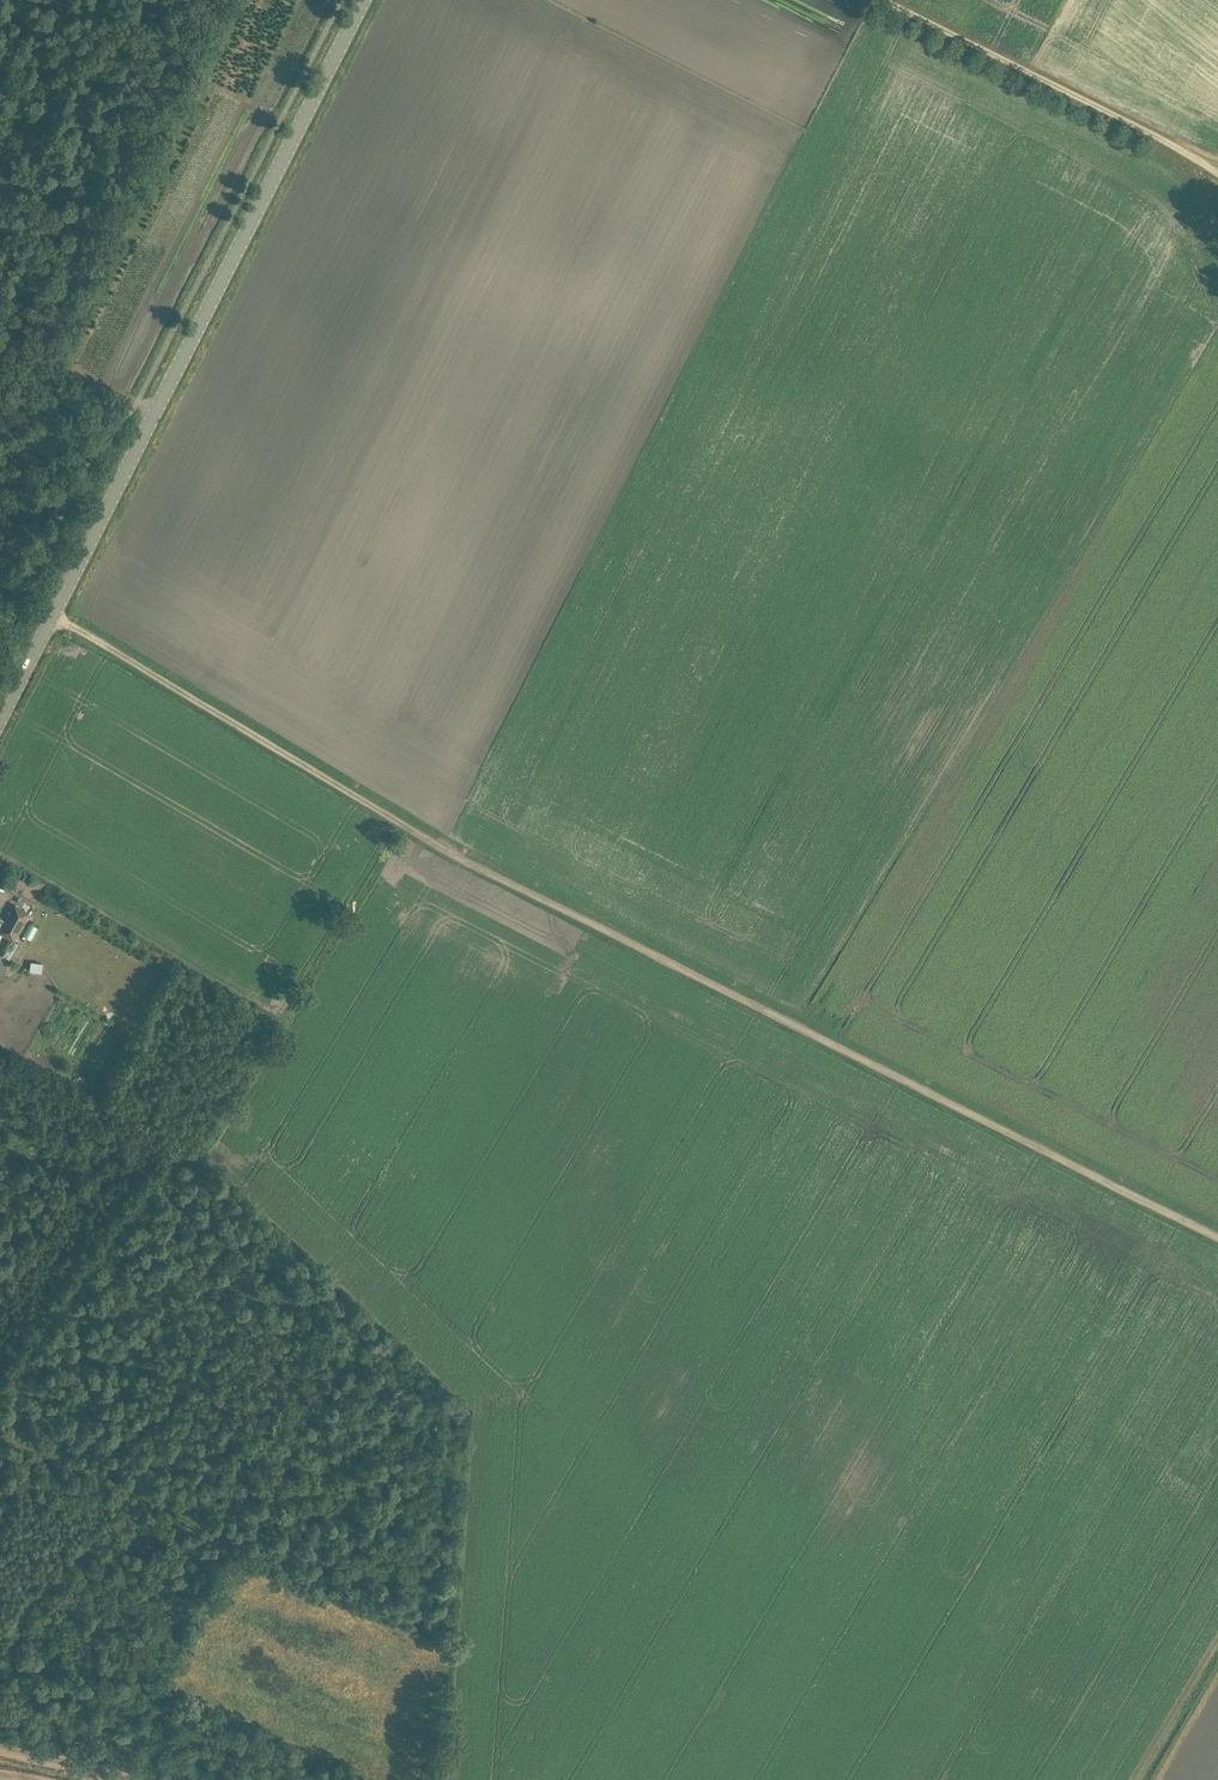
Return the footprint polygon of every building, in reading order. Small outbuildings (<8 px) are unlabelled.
[(14,939),(20,928),(29,912),(13,904),(5,920),(0,928),(0,932),(14,939)] [(10,958),(17,943),(11,941),(4,955),(10,958)] [(30,970),(41,971),(41,962),(30,961),(30,970)]
